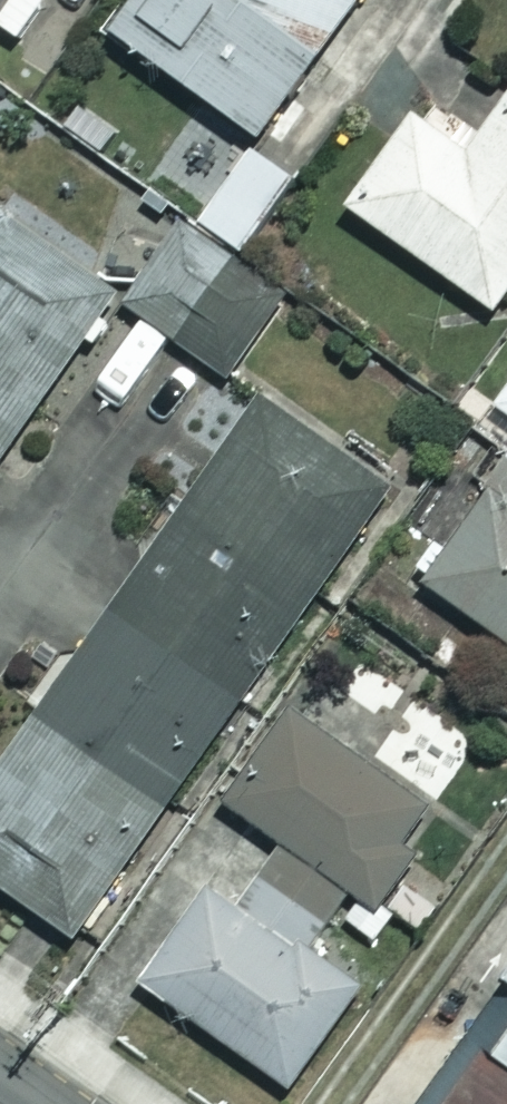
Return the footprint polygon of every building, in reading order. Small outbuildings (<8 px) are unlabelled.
[(13,44),(43,1),(41,0),(0,0),(0,34),(13,44)] [(110,36),(262,136),(352,0),(134,0),(110,36)] [(471,142),(415,106),(346,211),(497,310),(506,295),(506,87),(471,142)] [(292,178),(249,149),(198,223),(241,252),(292,178)] [(0,216),(0,454),(112,295),(0,216)] [(213,291),(233,262),(178,225),(123,306),(178,343),(213,291)] [(265,325),(213,291),(178,343),(230,377),(265,325)] [(493,403),(506,413),(506,384),(493,403)] [(113,606),(239,700),(387,491),(259,400),(113,606)] [(481,485),(415,577),(506,643),(506,504),(481,485)] [(113,606),(0,767),(0,905),(63,950),(239,700),(113,606)] [(287,715),(224,810),(374,909),(437,814),(287,715)] [(353,989),(200,885),(135,981),(288,1085),(353,989)] [(435,1103),(506,1103),(506,1002),(435,1103)]
